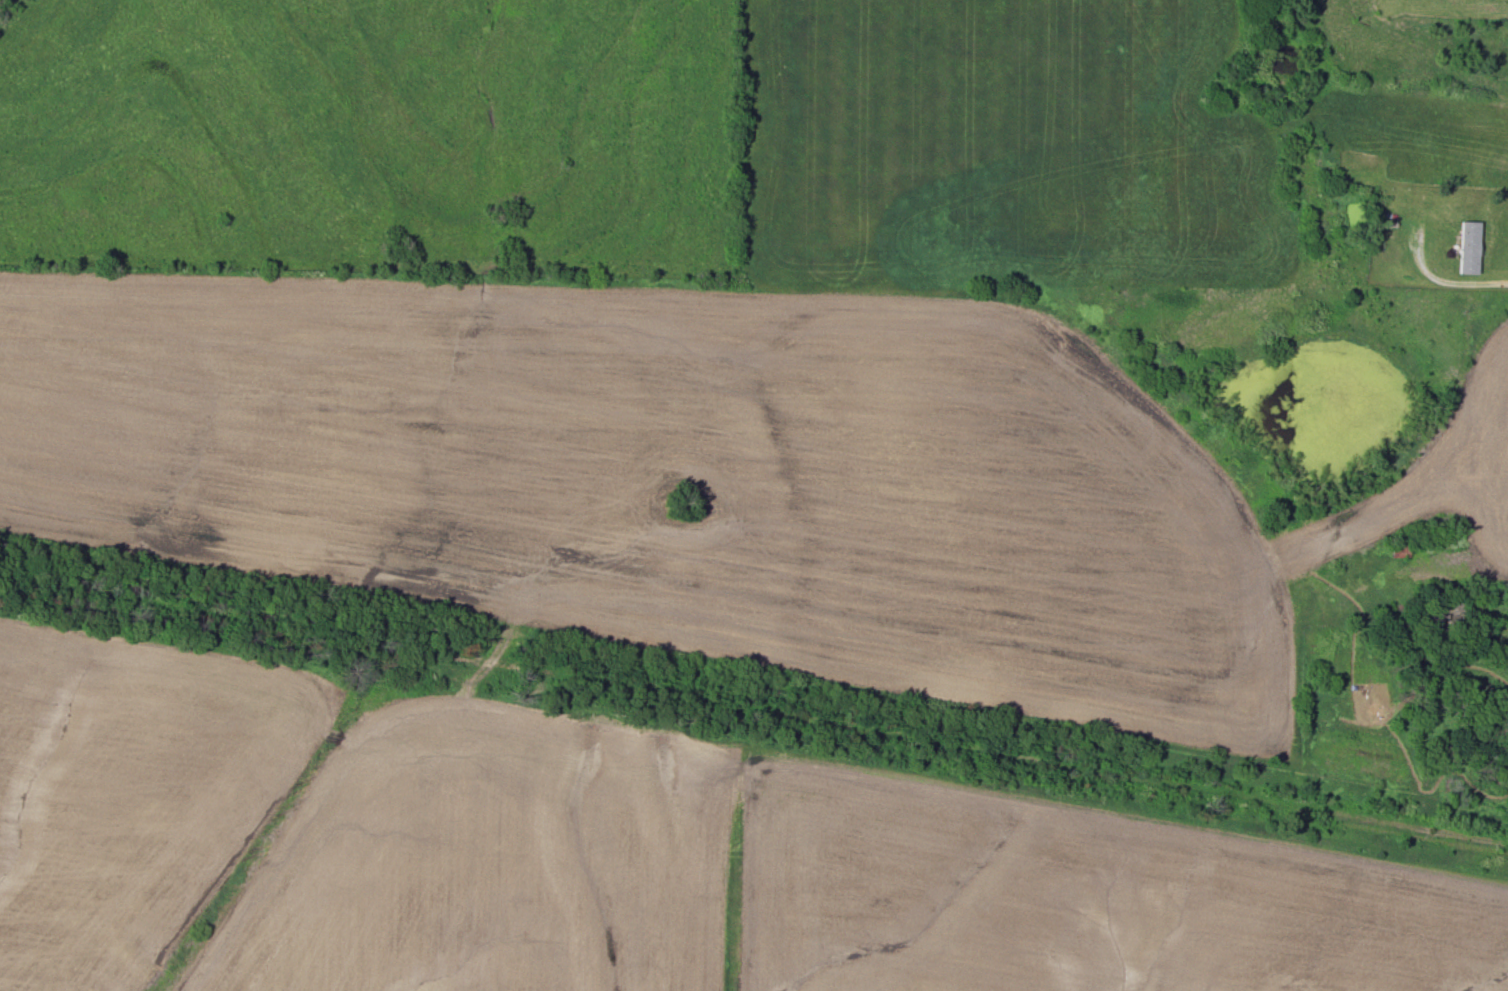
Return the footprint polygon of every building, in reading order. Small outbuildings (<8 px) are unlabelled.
[(1460,276),(1480,276),(1481,223),(1460,223),(1460,276)] [(1462,599),(1439,599),(1439,630),(1462,630),(1462,599)]
